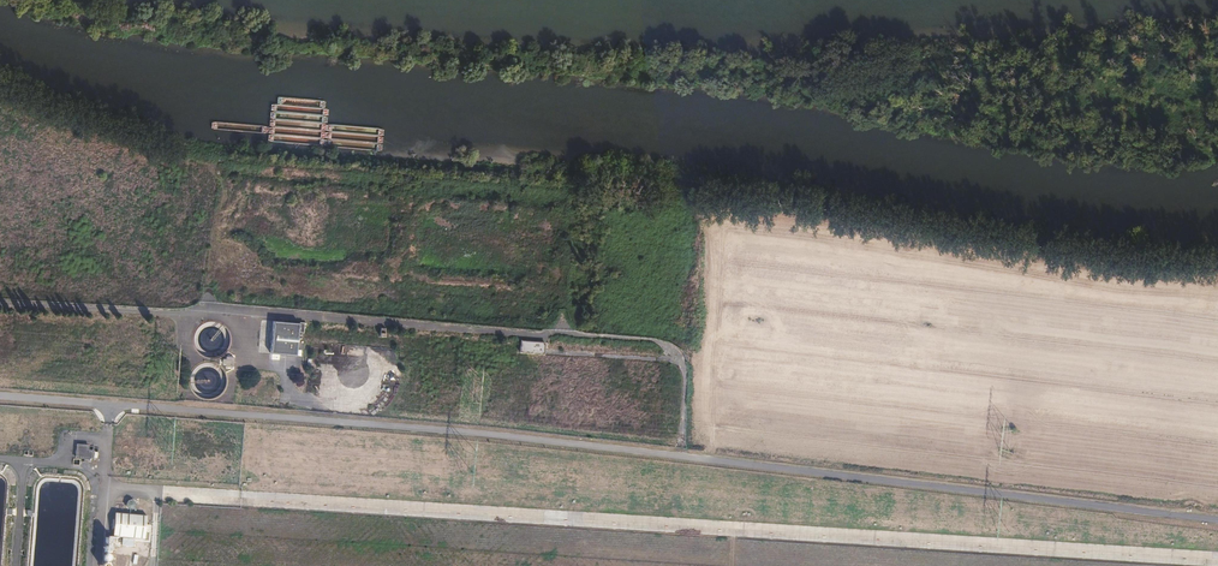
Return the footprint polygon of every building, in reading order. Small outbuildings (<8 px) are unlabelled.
[(299,324),(273,321),(270,353),(296,356),(299,324)] [(520,353),(543,354),(543,342),(521,341),(520,353)] [(84,444),(78,443),(77,458),(94,459),(95,450),(83,450),(84,444)] [(122,538),(121,546),(133,547),(134,541),(149,542),(150,525),(146,525),(147,516),(114,513),(112,537),(122,538)]
